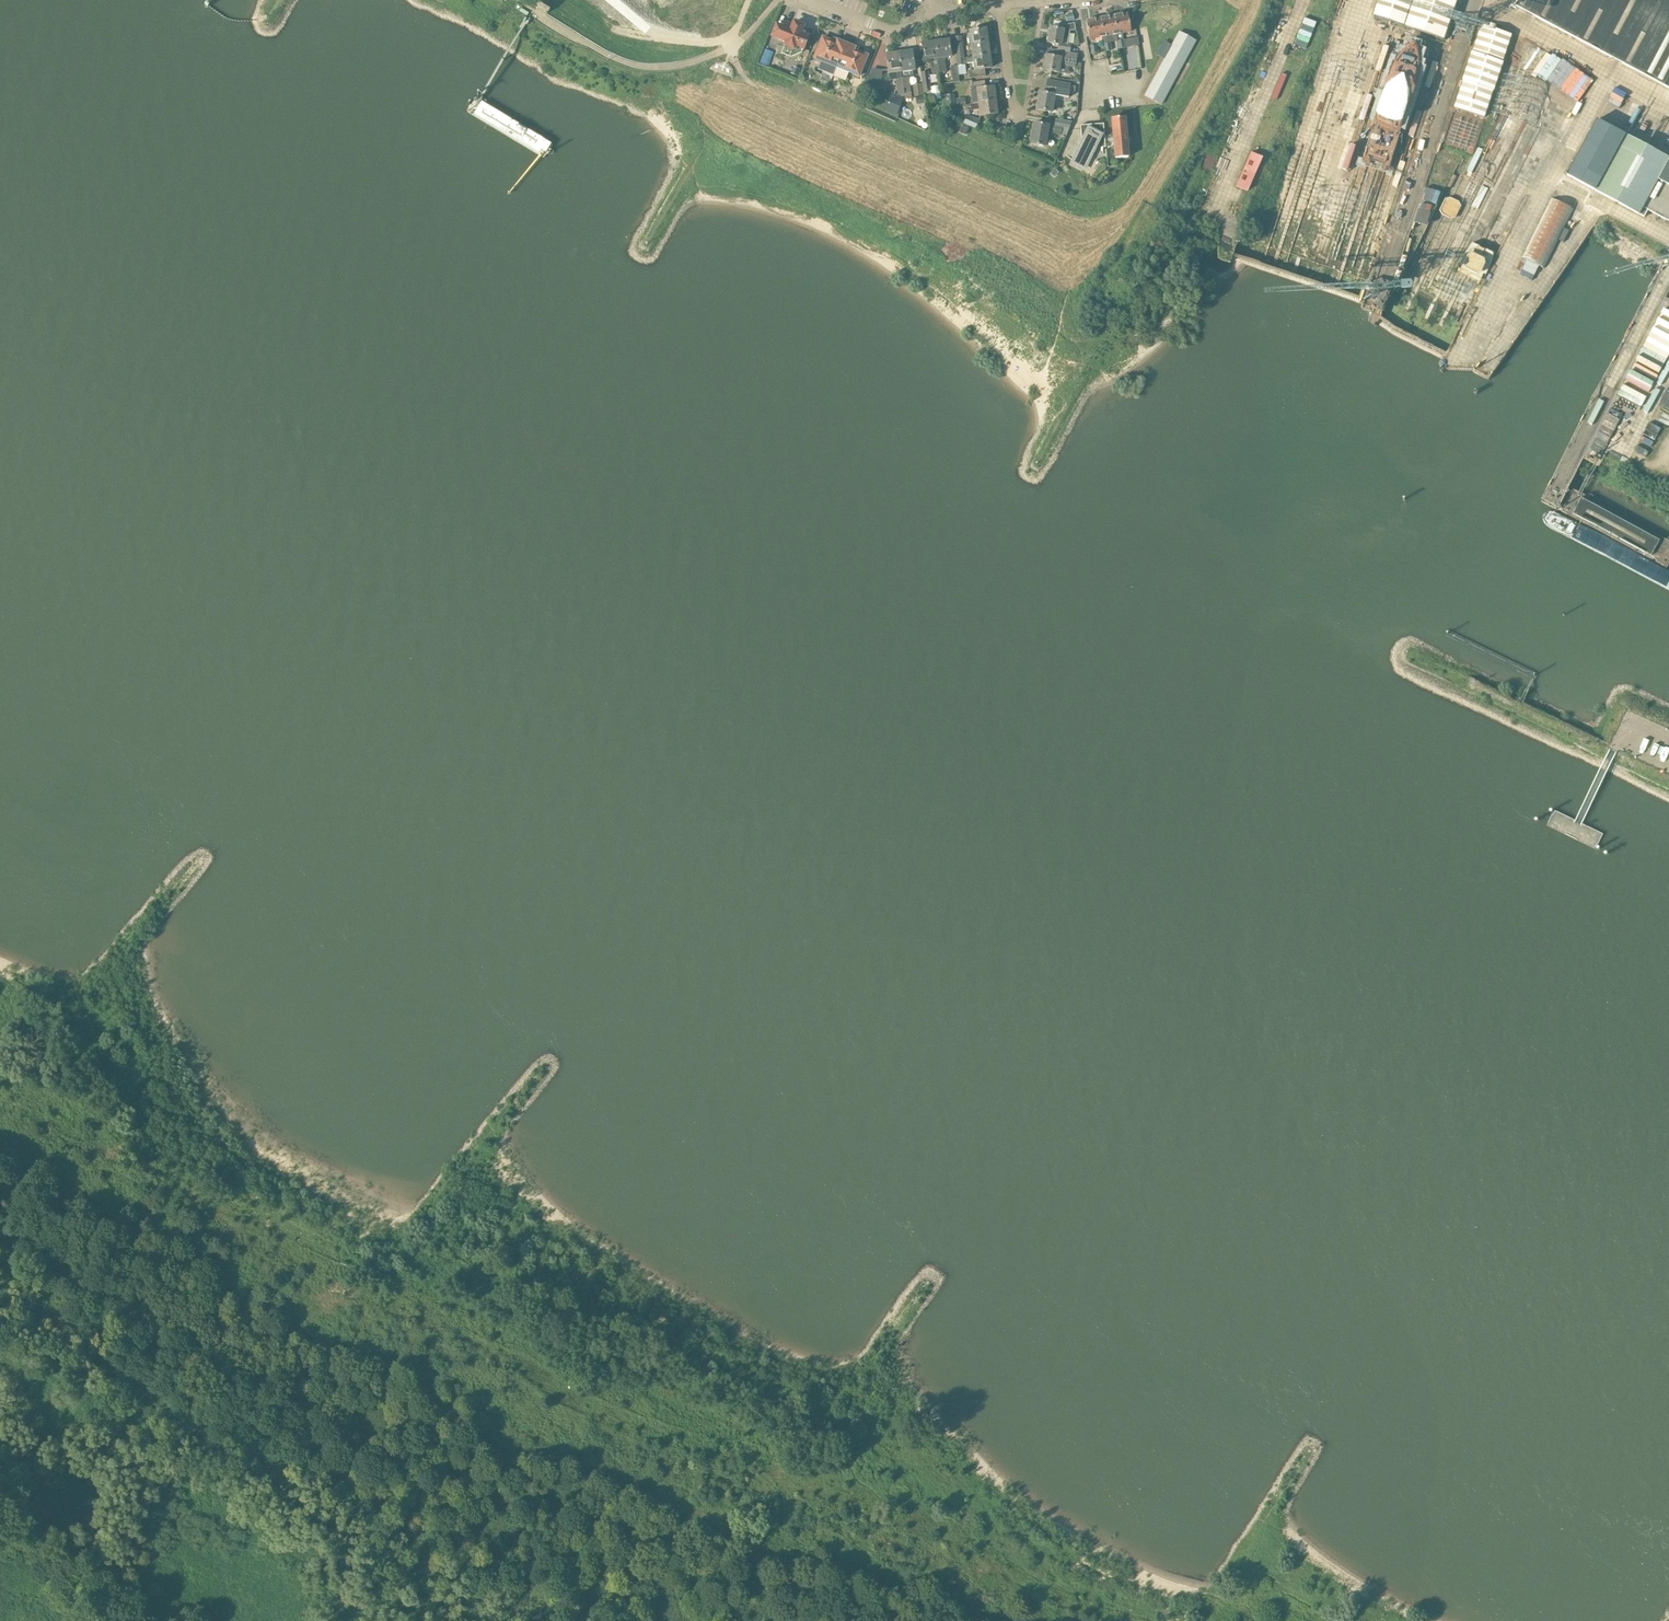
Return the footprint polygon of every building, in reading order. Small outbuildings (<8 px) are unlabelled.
[(1374,17),(1405,27),(1414,0),(1380,0),(1374,17)] [(1406,27),(1445,40),(1458,0),(1415,0),(1406,27)] [(1516,6),(1611,57),(1665,86),(1668,88),(1668,0),(1519,0),(1516,6)] [(548,13),(550,9),(539,2),(536,7),(548,13)] [(1114,16),(1113,16),(1117,34),(1118,41),(1123,40),(1122,33),(1131,31),(1127,13),(1114,16)] [(1103,36),(1117,34),(1113,16),(1100,18),(1103,36)] [(1089,39),(1103,36),(1100,18),(1086,21),(1089,36),(1089,39)] [(793,25),(787,22),(784,28),(777,25),(772,36),(786,42),(785,45),(786,45),(785,46),(784,49),(791,52),(793,48),(795,49),(796,46),(804,49),(809,37),(806,35),(808,31),(802,28),(803,26),(794,22),(793,25)] [(1056,50),(1060,51),(1069,52),(1070,46),(1067,45),(1070,31),(1075,30),(1074,23),(1062,26),(1061,29),(1050,27),(1047,43),(1058,45),(1056,50)] [(1503,62),(1513,34),(1482,24),(1473,52),(1472,51),(1463,80),(1464,80),(1455,108),(1485,118),(1494,91),(1504,62),(1503,62)] [(971,43),(987,41),(985,28),(969,30),(971,43)] [(1174,40),(1145,95),(1157,102),(1161,104),(1184,61),(1195,40),(1179,31),(1174,40)] [(954,37),(955,45),(963,44),(962,35),(954,37)] [(836,67),(845,44),(838,41),(834,39),(833,42),(822,38),(814,57),(836,67)] [(948,40),(935,41),(940,73),(946,72),(944,57),(951,56),(948,40)] [(933,74),(940,73),(935,41),(922,43),(925,60),(931,59),(933,74)] [(972,56),(989,54),(987,41),(971,43),(972,56)] [(845,44),(836,67),(859,76),(867,56),(856,51),(857,49),(845,44)] [(957,58),(965,57),(963,44),(955,45),(957,58)] [(902,72),(903,78),(914,77),(913,70),(914,70),(912,51),(899,53),(902,72)] [(1060,51),(1058,57),(1045,55),(1043,70),(1058,72),(1059,66),(1069,68),(1069,66),(1075,67),(1077,61),(1078,54),(1069,53),(1069,52),(1060,51)] [(1539,75),(1579,100),(1593,77),(1553,52),(1539,75)] [(898,79),(903,78),(902,72),(899,53),(886,54),(888,73),(889,80),(898,79)] [(965,57),(957,58),(958,65),(966,64),(965,63),(973,62),(974,69),(968,70),(969,78),(986,76),(985,68),(991,68),(989,54),(972,56),(965,57)] [(1292,56),(1287,72),(1302,77),(1307,61),(1292,56)] [(1328,58),(1326,70),(1336,73),(1333,88),(1337,89),(1335,96),(1333,96),(1331,103),(1344,106),(1354,64),(1328,58)] [(801,67),(794,65),(791,73),(798,76),(801,67)] [(958,65),(951,66),(953,82),(960,81),(958,65)] [(882,85),(882,71),(872,69),(871,78),(868,77),(865,85),(882,85)] [(922,84),(923,91),(930,91),(930,85),(929,71),(921,72),(922,84)] [(909,78),(903,79),(905,93),(911,93),(909,78)] [(905,93),(903,79),(896,80),(898,94),(905,93)] [(1068,98),(1071,83),(1046,79),(1044,93),(1039,92),(1036,109),(1052,112),(1054,96),(1068,98)] [(974,103),(995,100),(993,86),(985,87),(984,80),(972,82),(973,89),(971,90),(973,104),(974,103)] [(923,91),(922,84),(914,85),(915,96),(923,95),(923,92),(923,91)] [(898,105),(902,96),(892,92),(889,100),(898,105)] [(943,94),(944,104),(954,103),(953,93),(943,94)] [(966,105),(965,98),(957,99),(957,106),(966,105)] [(544,160),(553,144),(479,99),(469,115),(544,160)] [(995,100),(974,103),(973,104),(973,110),(980,109),(981,116),(997,114),(995,100)] [(888,101),(884,111),(897,116),(901,106),(888,101)] [(976,129),(980,120),(966,114),(962,123),(976,129)] [(1116,158),(1128,157),(1125,116),(1112,118),(1116,158)] [(1054,126),(1048,125),(1034,123),(1031,144),(1045,146),(1047,132),(1066,135),(1069,129),(1072,122),(1055,119),(1054,126)] [(1596,190),(1626,134),(1611,126),(1598,119),(1567,175),(1596,190)] [(1104,123),(1080,125),(1080,128),(1081,139),(1068,165),(1084,173),(1085,172),(1091,176),(1101,165),(1092,156),(1097,147),(1106,147),(1104,123)] [(1641,214),(1668,162),(1668,157),(1626,134),(1596,190),(1640,215),(1641,214)] [(1478,211),(1488,186),(1486,185),(1495,165),(1500,167),(1507,148),(1484,138),(1476,157),(1471,154),(1462,174),(1464,174),(1453,201),(1478,211)] [(1236,186),(1252,192),(1265,156),(1249,150),(1236,186)] [(1314,171),(1311,180),(1319,183),(1328,157),(1317,153),(1311,170),(1314,171)] [(1641,214),(1644,216),(1648,209),(1668,221),(1668,162),(1641,214)] [(1442,203),(1444,190),(1427,187),(1425,200),(1442,203)] [(1544,268),(1574,208),(1552,198),(1522,257),(1544,268)] [(1426,202),(1419,221),(1431,225),(1438,206),(1426,202)] [(1440,225),(1462,237),(1474,215),(1452,203),(1440,225)] [(1475,243),(1466,267),(1488,275),(1496,251),(1475,243)] [(1667,388),(1660,403),(1668,407),(1668,389),(1667,388)] [(1655,438),(1662,427),(1652,421),(1645,432),(1655,438)] [(1645,460),(1654,441),(1642,435),(1633,454),(1645,460)]
